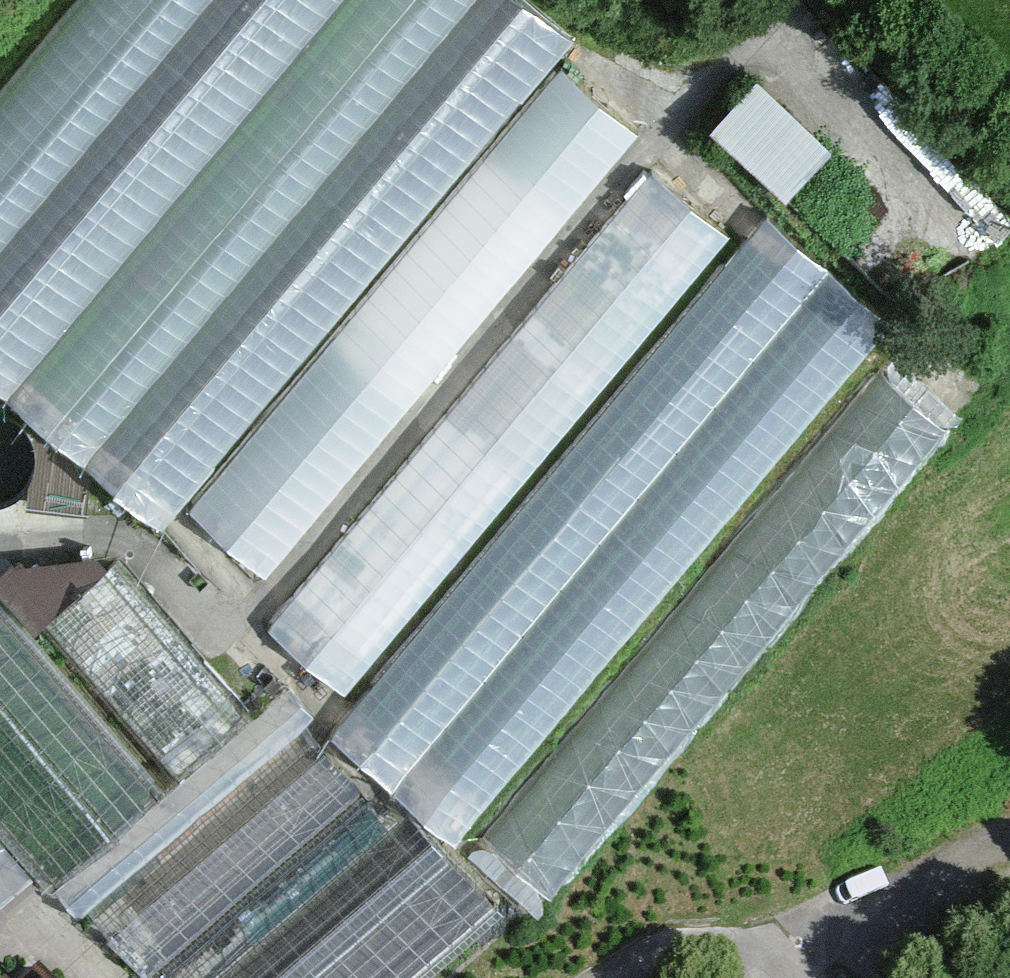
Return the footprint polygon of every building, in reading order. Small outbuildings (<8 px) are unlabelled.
[(0,246),(0,380),(14,391),(340,0),(205,0),(0,246)] [(0,87),(0,246),(205,0),(72,0),(0,87)] [(14,391),(91,455),(474,0),(340,0),(14,391)] [(91,455),(172,522),(574,38),(532,0),(474,0),(91,455)] [(637,130),(566,71),(195,517),(266,575),(637,130)] [(829,147),(758,79),(716,124),(787,192),(829,147)] [(652,158),(271,616),(350,681),(731,223),(652,158)] [(335,708),(405,783),(828,271),(829,270),(767,219),(335,708)] [(828,271),(405,783),(459,842),(891,323),(828,271)] [(947,427),(892,381),(495,857),(538,903),(947,427)] [(29,494),(84,511),(96,470),(41,454),(29,494)] [(239,721),(131,595),(71,646),(0,563),(0,925),(239,721)] [(127,900),(199,977),(456,977),(538,903),(495,857),(459,842),(405,783),(335,708),(127,900)]
